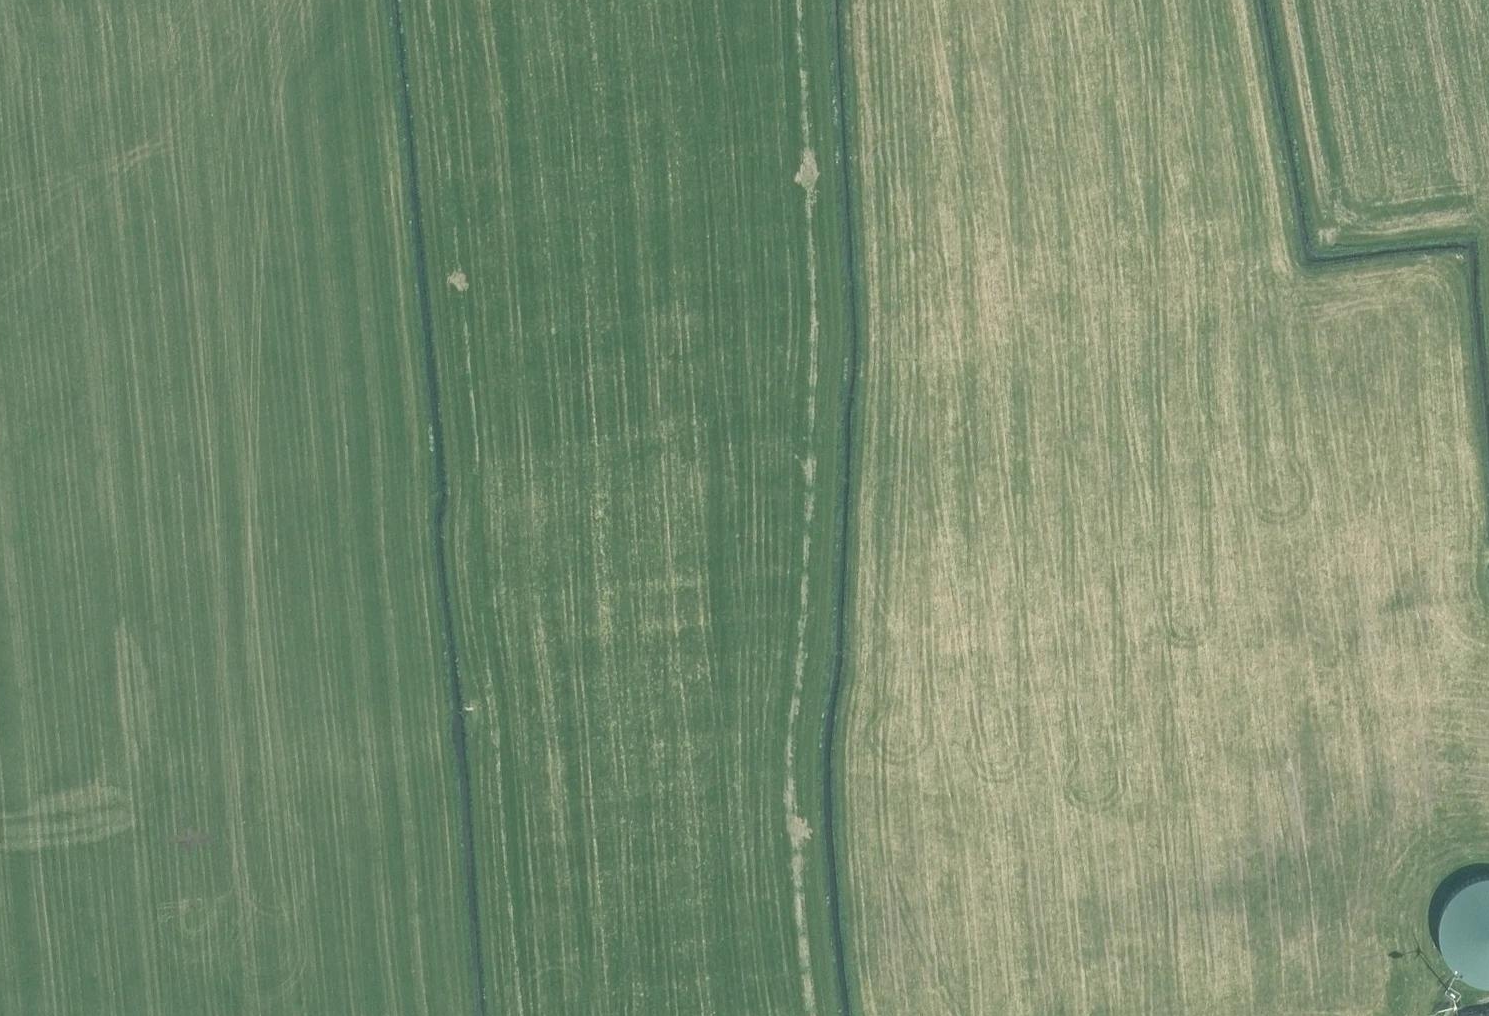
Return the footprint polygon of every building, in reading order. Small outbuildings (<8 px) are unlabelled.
[(1488,981),(1488,880),(1451,878),(1446,978),(1488,981)]
